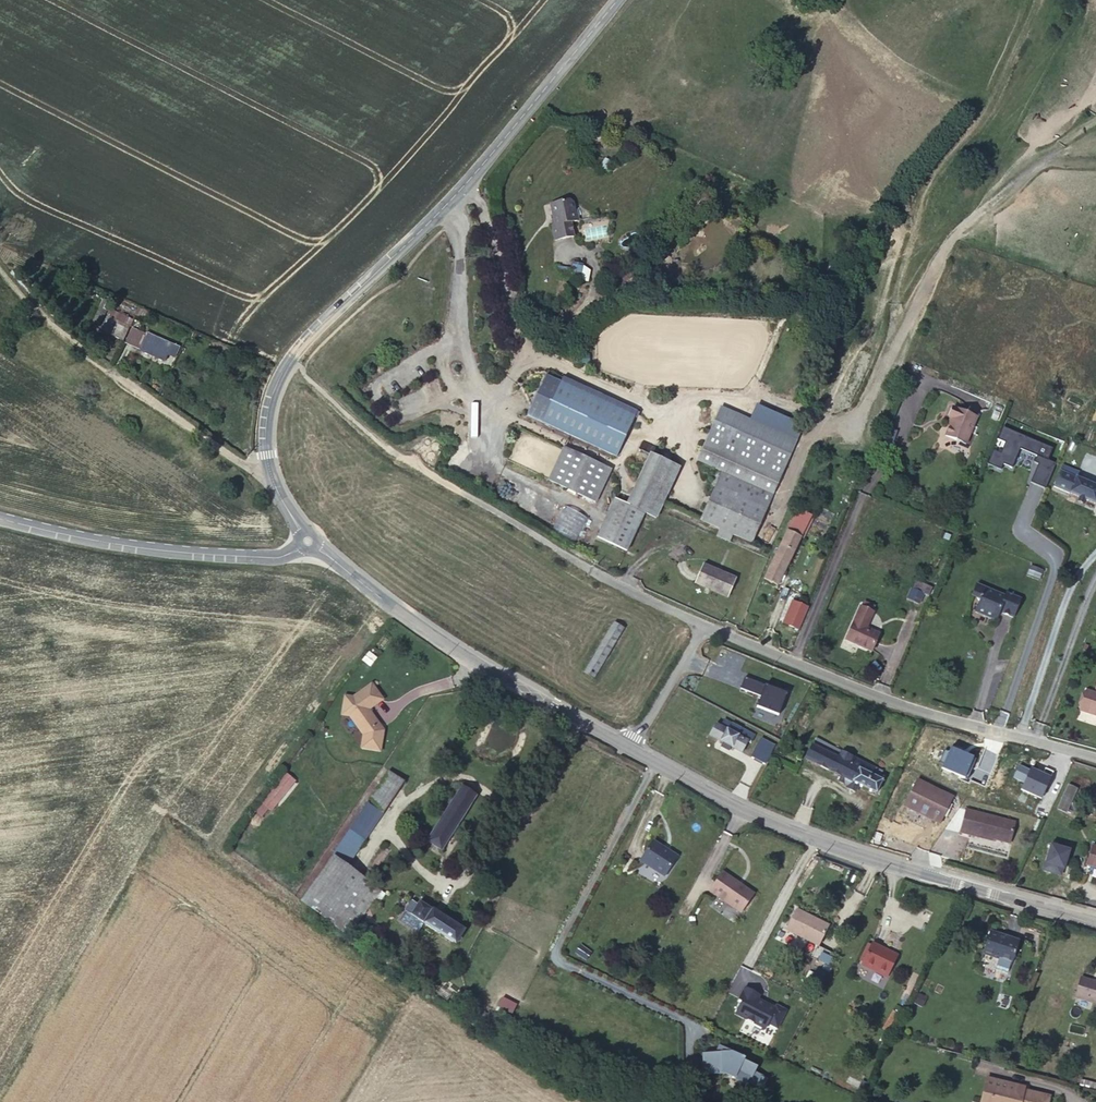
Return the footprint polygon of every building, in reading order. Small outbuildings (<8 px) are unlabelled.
[(605,125),(589,128),(591,136),(607,134),(605,125)] [(584,143),(578,138),(573,144),(579,149),(584,143)] [(612,162),(604,158),(599,166),(608,171),(612,162)] [(577,221),(573,202),(570,200),(550,204),(555,225),(552,226),(555,241),(573,237),(571,223),(577,221)] [(583,264),(575,262),(572,278),(580,280),(583,264)] [(142,316),(120,305),(113,319),(136,329),(142,316)] [(145,317),(138,332),(153,339),(153,338),(178,349),(181,342),(188,345),(192,336),(169,326),(169,328),(145,317)] [(637,412),(562,377),(560,382),(545,375),(527,415),(616,457),(637,412)] [(965,443),(975,416),(951,406),(947,416),(949,417),(951,418),(948,426),(944,435),(965,443)] [(795,442),(720,409),(714,422),(790,456),(795,442)] [(999,412),(993,409),(990,417),(996,419),(999,412)] [(790,456),(714,422),(701,451),(777,484),(790,456)] [(1046,459),(1051,445),(1000,425),(995,437),(1003,440),(998,451),(991,448),(986,460),(1009,468),(1017,446),(1037,454),(1028,480),(1044,487),(1054,462),(1046,459)] [(609,471),(563,450),(548,480),(595,502),(609,471)] [(777,484),(701,451),(697,461),(722,471),(773,493),(777,484)] [(647,514),(669,463),(650,455),(626,505),(614,499),(597,537),(627,551),(644,513),(647,514)] [(655,518),(678,468),(669,463),(647,514),(655,518)] [(1075,477),(1077,472),(1062,465),(1053,486),(1078,497),(1076,501),(1082,503),(1084,499),(1095,504),(1095,502),(1095,486),(1075,477)] [(772,493),(722,471),(701,520),(720,528),(716,535),(729,541),(732,534),(751,542),(772,493)] [(542,511),(550,493),(544,490),(536,508),(542,511)] [(778,585),(811,516),(798,510),(765,578),(778,585)] [(735,579),(703,565),(695,583),(727,597),(735,579)] [(1013,616),(1021,597),(1006,591),(1004,595),(976,583),(972,593),(979,596),(980,597),(975,611),(992,618),(996,616),(999,610),(1013,616)] [(921,591),(909,586),(904,596),(917,602),(921,591)] [(799,629),(808,608),(793,601),(784,623),(799,629)] [(870,651),(878,633),(865,628),(871,612),(858,607),(844,640),(870,651)] [(609,652),(623,629),(614,623),(599,647),(609,652)] [(584,672),(593,678),(609,652),(599,647),(584,672)] [(339,717),(348,718),(362,736),(360,749),(379,752),(382,731),(366,711),(380,700),(368,685),(350,699),(342,698),(339,717)] [(1085,691),(1079,711),(1095,716),(1095,694),(1085,691)] [(753,738),(723,721),(719,728),(714,725),(708,736),(721,744),(719,747),(728,752),(730,748),(740,754),(747,743),(749,745),(753,738)] [(882,771),(842,751),(816,738),(806,758),(841,776),(839,780),(848,784),(847,786),(856,791),(859,785),(876,793),(883,780),(879,778),(882,771)] [(763,766),(773,748),(760,741),(750,759),(763,766)] [(383,813),(404,782),(392,773),(390,776),(387,773),(367,802),(383,813)] [(277,807),(293,781),(284,776),(268,801),(277,807)] [(899,803),(905,806),(918,780),(912,778),(899,803)] [(953,798),(918,780),(905,806),(941,823),(953,798)] [(1077,789),(1068,785),(1057,808),(1067,812),(1077,789)] [(462,786),(452,802),(457,805),(458,803),(467,808),(476,795),(462,786)] [(277,807),(268,801),(263,808),(272,814),(277,807)] [(383,813),(367,802),(347,831),(364,841),(383,813)] [(441,850),(467,808),(458,803),(457,805),(452,802),(427,841),(441,850)] [(1011,843),(1016,822),(967,810),(961,833),(971,835),(972,834),(1011,843)] [(348,862),(364,841),(347,831),(333,852),(348,862)] [(677,856),(668,850),(667,852),(662,849),(663,848),(652,841),(640,860),(665,876),(677,856)] [(1092,846),(1085,864),(1095,868),(1095,847),(1092,846)] [(348,862),(333,852),(331,856),(346,866),(348,862)] [(380,891),(346,866),(331,856),(325,864),(326,865),(300,901),(348,936),(380,891)] [(752,896),(737,885),(738,883),(722,872),(709,891),(741,913),(752,896)] [(753,894),(738,883),(737,885),(752,896),(753,894)] [(464,930),(419,901),(410,915),(455,944),(464,930)] [(827,929),(810,920),(811,918),(797,910),(786,929),(818,947),(827,929)] [(829,927),(811,918),(810,920),(827,929),(829,927)] [(1018,941),(990,931),(980,962),(981,962),(983,956),(992,959),(993,957),(998,959),(995,968),(1007,972),(1009,968),(1009,969),(1018,941)] [(871,945),(867,943),(859,960),(863,961),(871,945)] [(897,955),(872,943),(871,945),(863,961),(861,965),(872,971),(873,968),(887,975),(897,955)] [(591,953),(580,945),(575,952),(586,959),(591,953)] [(825,964),(831,953),(818,946),(818,947),(812,958),(825,964)] [(1080,977),(1074,997),(1095,1004),(1095,982),(1080,977)] [(926,998),(919,994),(914,1003),(922,1007),(926,998)] [(495,1006),(510,1014),(516,1003),(501,995),(495,1006)] [(893,1012),(883,1029),(886,1031),(896,1014),(893,1012)] [(719,1046),(713,1055),(725,1053),(727,1049),(719,1046)] [(743,1057),(727,1049),(725,1053),(713,1055),(701,1055),(703,1074),(721,1073),(747,1086),(756,1068),(741,1061),(743,1057)] [(993,1052),(984,1049),(982,1056),(992,1059),(993,1052)] [(986,1078),(980,1101),(1048,1101),(1049,1096),(1023,1090),(1017,1088),(1018,1085),(986,1078)]
